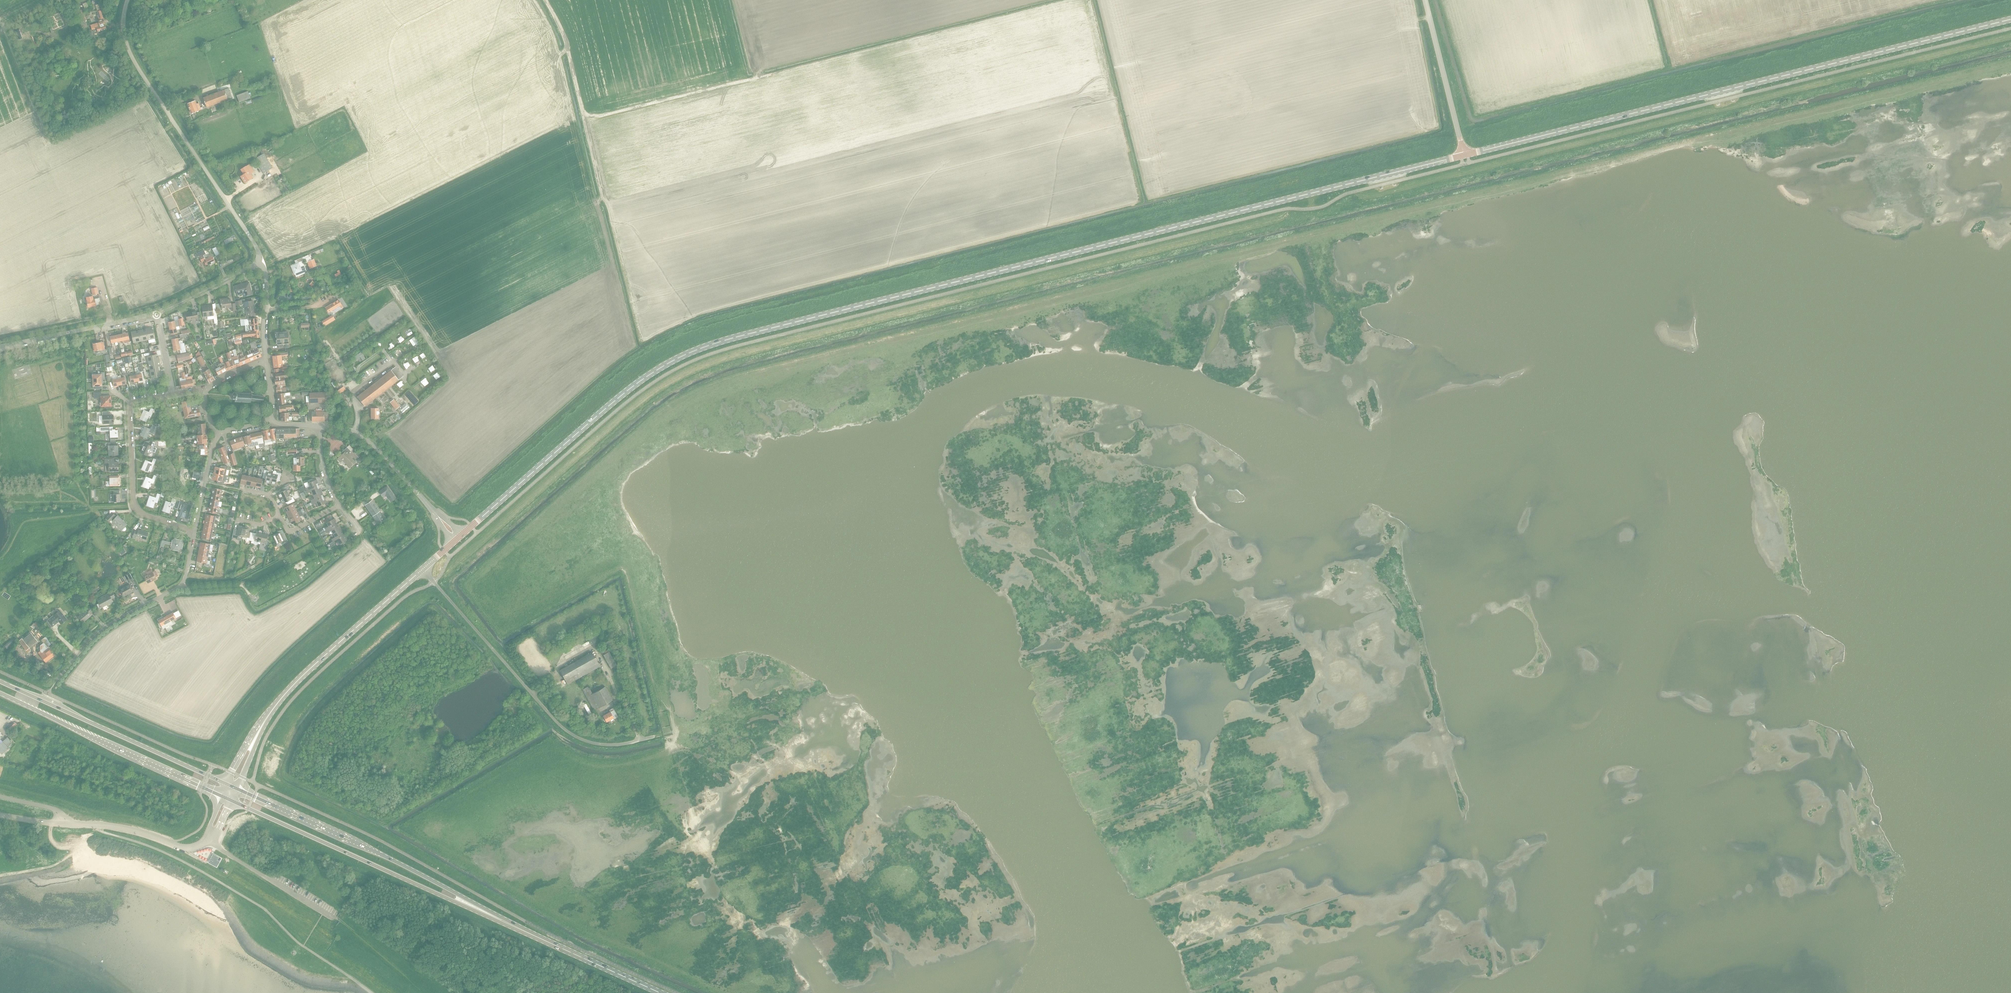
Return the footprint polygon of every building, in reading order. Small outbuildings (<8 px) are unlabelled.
[(98,32),(107,29),(101,10),(97,12),(100,20),(98,21),(99,23),(90,25),(92,30),(97,28),(98,32)] [(203,98),(206,108),(231,99),(228,89),(203,98)] [(236,96),(239,103),(250,98),(247,91),(236,96)] [(198,103),(196,104),(195,101),(187,104),(191,114),(201,110),(198,103)] [(264,153),(255,159),(264,173),(272,168),(264,153)] [(241,176),(245,183),(253,178),(250,172),(251,171),(249,168),(246,169),(247,172),(241,176)] [(212,255),(205,259),(203,255),(205,254),(203,250),(195,254),(197,258),(199,257),(201,262),(204,261),(205,265),(207,264),(208,265),(215,261),(212,255)] [(291,265),(294,274),(302,270),(299,262),(303,260),(302,257),(294,260),(296,263),(291,265)] [(307,262),(310,268),(317,266),(314,259),(307,262)] [(247,295),(252,294),(249,282),(235,286),(238,294),(246,292),(247,295)] [(87,300),(88,307),(101,304),(99,298),(87,300)] [(230,299),(225,300),(225,299),(220,299),(221,304),(222,304),(222,309),(231,308),(231,311),(235,310),(235,303),(231,304),(230,299)] [(333,309),(335,312),(343,307),(338,299),(326,307),(329,312),(333,309)] [(251,315),(251,316),(255,315),(254,311),(255,311),(253,300),(244,302),(247,316),(251,315)] [(216,312),(213,312),(212,305),(202,306),(203,316),(213,315),(214,323),(217,323),(216,312)] [(199,312),(196,312),(196,311),(186,313),(188,320),(197,318),(198,322),(201,321),(199,312)] [(168,321),(169,328),(179,326),(185,325),(183,316),(179,317),(179,319),(168,321)] [(179,326),(169,328),(170,334),(177,333),(176,330),(179,329),(179,326)] [(146,329),(148,340),(155,338),(153,328),(150,328),(146,329)] [(141,341),(148,340),(146,329),(145,329),(146,329),(143,330),(143,329),(138,330),(141,341)] [(180,335),(180,338),(187,336),(186,333),(191,332),(190,329),(181,331),(182,334),(180,335)] [(133,343),(141,341),(138,330),(138,331),(136,331),(131,332),(133,343)] [(122,334),(124,343),(130,342),(128,332),(122,334)] [(285,348),(288,348),(287,343),(288,343),(287,332),(276,333),(277,345),(278,344),(278,348),(285,347),(285,348)] [(117,341),(116,335),(110,336),(111,343),(115,342),(115,345),(118,344),(117,341)] [(101,349),(101,350),(105,349),(103,341),(93,343),(94,351),(101,349)] [(183,343),(173,345),(174,351),(180,350),(181,353),(186,352),(184,342),(183,343)] [(253,353),(255,359),(261,356),(259,350),(256,351),(255,348),(253,349),(254,352),(253,353)] [(255,359),(253,353),(251,353),(250,350),(248,351),(249,354),(246,355),(249,361),(255,359)] [(177,355),(178,361),(190,358),(189,352),(177,355)] [(232,360),(231,356),(229,352),(226,353),(228,359),(229,361),(223,363),(226,370),(234,367),(232,360)] [(240,365),(237,356),(236,352),(233,353),(234,355),(231,356),(232,360),(234,367),(240,365)] [(237,356),(240,365),(248,362),(246,356),(244,356),(242,353),(237,356)] [(282,360),(281,360),(280,353),(275,353),(275,356),(272,356),(274,368),(283,366),(282,360)] [(148,363),(159,361),(158,357),(158,356),(157,354),(147,356),(148,363)] [(197,358),(201,366),(206,363),(201,355),(197,358)] [(226,370),(223,363),(221,357),(219,358),(221,363),(219,364),(219,366),(215,369),(218,375),(226,370)] [(150,371),(160,369),(160,366),(159,361),(148,363),(150,371)] [(357,396),(364,406),(403,376),(396,366),(357,396)] [(160,369),(150,371),(151,378),(162,376),(161,371),(160,369)] [(203,372),(209,383),(215,380),(209,369),(203,372)] [(282,386),(285,386),(284,377),(288,377),(287,371),(275,373),(276,379),(275,379),(275,384),(277,384),(277,387),(276,388),(277,393),(281,392),(286,391),(285,387),(280,388),(280,385),(282,385),(282,386)] [(93,375),(93,386),(102,385),(101,379),(105,379),(105,372),(101,372),(101,374),(93,375)] [(185,377),(187,387),(194,386),(192,375),(185,377)] [(111,396),(101,396),(101,392),(94,392),(94,398),(101,398),(101,406),(106,406),(106,407),(111,407),(111,406),(111,396)] [(236,399),(235,399),(235,401),(236,401),(236,402),(236,401),(239,402),(241,402),(242,402),(244,402),(247,402),(250,402),(250,403),(251,403),(251,400),(263,402),(264,396),(252,395),(252,393),(251,393),(248,393),(248,392),(248,393),(245,393),(245,392),(245,393),(243,393),(243,392),(242,392),(242,393),(240,392),(237,392),(236,392),(236,395),(237,395),(236,399)] [(309,393),(310,403),(327,402),(327,392),(309,393)] [(278,394),(279,404),(286,403),(285,393),(278,394)] [(199,409),(197,400),(195,401),(190,402),(189,401),(182,402),(182,404),(181,404),(178,405),(180,411),(183,411),(185,418),(200,415),(199,409)] [(399,406),(394,400),(391,402),(396,409),(399,406)] [(149,414),(152,415),(154,409),(152,408),(150,412),(144,410),(140,419),(146,422),(149,414)] [(328,412),(324,412),(324,411),(312,411),(312,421),(324,421),(324,420),(328,420),(328,412)] [(113,415),(105,415),(105,412),(102,412),(103,423),(113,423),(113,415)] [(292,416),(289,416),(289,412),(281,413),(281,421),(289,421),(289,420),(292,420),(292,416)] [(198,435),(206,434),(205,423),(197,424),(198,435)] [(149,433),(151,433),(155,426),(152,425),(150,429),(144,426),(140,436),(147,438),(149,433)] [(115,429),(113,429),(113,427),(100,427),(100,431),(110,430),(111,439),(118,439),(118,430),(115,430),(115,429)] [(276,429),(276,438),(277,438),(277,442),(282,442),(282,438),(288,438),(288,437),(299,436),(299,428),(276,429)] [(263,448),(265,448),(264,443),(261,432),(250,435),(244,436),(245,444),(249,443),(249,446),(262,443),(263,448)] [(198,444),(207,443),(206,434),(198,435),(193,435),(193,437),(197,437),(198,444)] [(230,441),(233,450),(244,446),(243,444),(244,444),(242,436),(235,439),(230,441)] [(118,445),(116,445),(116,442),(105,442),(105,446),(108,446),(109,455),(119,455),(118,445)] [(149,451),(151,452),(156,443),(153,442),(151,446),(145,443),(141,453),(147,456),(149,451)] [(218,449),(225,463),(230,461),(224,446),(218,449)] [(350,467),(355,462),(348,454),(351,451),(347,447),(340,453),(342,455),(338,458),(340,461),(342,459),(350,467)] [(301,454),(297,454),(297,465),(293,465),(293,470),(300,470),(300,465),(304,465),(304,457),(301,457),(301,454)] [(151,465),(153,466),(156,460),(153,458),(152,463),(145,460),(142,469),(148,472),(151,465)] [(118,462),(114,462),(114,459),(105,459),(105,463),(106,463),(106,472),(112,472),(113,472),(113,471),(117,471),(117,468),(118,468),(118,462)] [(214,473),(225,475),(227,466),(221,465),(220,468),(215,467),(214,473)] [(194,479),(202,481),(204,472),(194,470),(192,477),(195,478),(194,479)] [(270,484),(273,473),(269,472),(269,471),(264,470),(263,477),(265,478),(265,482),(270,484)] [(273,473),(270,484),(276,485),(277,480),(280,481),(281,473),(276,472),(276,471),(274,470),(273,471),(273,473)] [(230,476),(225,475),(214,473),(212,479),(228,482),(230,476)] [(151,482),(153,483),(157,476),(154,475),(152,479),(146,476),(142,486),(149,489),(151,482)] [(120,484),(119,484),(119,476),(110,476),(110,481),(106,481),(106,486),(110,485),(119,485),(120,485),(120,484)] [(306,490),(318,485),(316,481),(317,481),(316,479),(308,483),(309,486),(305,488),(306,490)] [(280,499),(289,494),(288,491),(290,489),(288,485),(280,489),(282,491),(278,493),(280,499)] [(313,494),(321,491),(321,490),(320,490),(318,485),(306,490),(307,493),(311,491),(313,494)] [(382,496),(386,492),(392,501),(396,498),(387,486),(379,491),(382,496)] [(311,502),(323,497),(321,492),(322,492),(321,491),(313,494),(314,498),(310,500),(311,502)] [(156,500),(158,501),(160,494),(158,494),(156,498),(150,496),(147,505),(153,507),(156,500)] [(289,494),(280,499),(282,503),(286,501),(288,504),(295,501),(293,496),(291,497),(289,494)] [(323,497),(311,502),(305,505),(306,507),(316,503),(318,506),(326,503),(326,501),(325,502),(323,497)] [(172,505),(178,507),(180,501),(173,498),(171,502),(166,501),(163,510),(169,513),(172,505)] [(365,505),(378,524),(385,519),(379,511),(380,510),(373,500),(365,505)] [(187,512),(189,513),(192,505),(180,501),(178,508),(180,509),(178,515),(185,518),(187,512)] [(287,513),(296,509),(294,506),(298,504),(297,501),(284,507),(287,513)] [(289,518),(302,512),(301,510),(297,512),(296,509),(287,513),(289,518)] [(106,518),(110,521),(116,516),(112,512),(106,518)] [(302,512),(289,518),(292,524),(301,520),(299,517),(303,515),(302,512)] [(125,530),(126,530),(126,529),(126,528),(126,527),(125,526),(127,524),(118,515),(112,521),(122,530),(123,531),(124,531),(125,530)] [(326,531),(337,524),(335,519),(334,518),(326,523),(328,526),(325,528),(326,531)] [(333,534),(341,529),(340,528),(337,524),(326,531),(328,533),(331,530),(333,534)] [(242,536),(244,527),(239,526),(238,530),(237,530),(237,529),(234,529),(232,537),(236,538),(236,539),(240,540),(241,536),(242,536)] [(251,541),(253,533),(250,532),(249,532),(249,528),(244,527),(242,536),(247,537),(246,540),(251,541)] [(146,539),(148,533),(138,529),(138,531),(135,530),(132,538),(136,539),(136,536),(146,539)] [(281,542),(281,543),(287,541),(282,529),(279,531),(280,532),(273,535),(277,543),(281,542)] [(333,541),(344,534),(341,530),(342,530),(341,529),(333,534),(335,537),(331,539),(333,541)] [(260,542),(262,532),(261,531),(260,530),(258,531),(257,531),(256,533),(253,533),(251,541),(255,542),(255,541),(260,542)] [(262,532),(260,542),(266,543),(265,544),(269,545),(271,536),(268,536),(268,533),(266,533),(265,532),(264,531),(263,532),(262,532)] [(344,534),(333,541),(334,543),(338,541),(340,544),(348,540),(347,538),(346,539),(344,534)] [(181,539),(180,540),(176,538),(175,538),(172,540),(172,541),(172,542),(162,540),(160,546),(164,547),(165,544),(171,545),(171,546),(170,546),(172,550),(173,550),(178,551),(182,549),(182,548),(183,543),(181,539)] [(209,550),(209,551),(212,551),(213,549),(209,548),(210,544),(200,542),(199,548),(209,550)] [(208,554),(209,551),(209,550),(199,548),(198,555),(208,557),(211,557),(211,555),(208,554)] [(207,560),(208,557),(198,555),(197,561),(210,564),(210,561),(207,560)] [(155,570),(152,572),(151,569),(149,570),(149,571),(146,572),(147,575),(144,576),(148,583),(156,578),(155,577),(158,575),(155,570)] [(120,589),(123,596),(133,591),(129,584),(120,589)] [(101,607),(113,601),(111,599),(115,597),(112,591),(108,593),(109,595),(98,601),(99,603),(97,604),(99,608),(101,607)] [(78,617),(83,622),(91,615),(90,613),(93,611),(89,606),(85,609),(86,610),(78,617)] [(55,613),(55,614),(54,615),(55,616),(52,618),(51,617),(47,620),(52,626),(59,621),(61,624),(62,623),(63,623),(65,622),(65,621),(65,620),(67,619),(60,610),(58,611),(57,610),(56,610),(56,611),(55,611),(55,612),(55,613)] [(158,620),(163,629),(166,627),(165,624),(176,618),(173,612),(158,620)] [(27,650),(28,652),(30,651),(29,648),(38,641),(31,632),(20,641),(27,650)] [(2,646),(6,650),(10,647),(7,645),(12,640),(10,638),(2,646)] [(39,653),(46,662),(54,655),(44,642),(40,645),(40,651),(41,652),(39,653)] [(603,655),(610,668),(616,665),(609,652),(603,655)] [(561,673),(567,684),(599,666),(593,655),(561,673)] [(594,710),(612,700),(605,687),(604,686),(592,692),(588,686),(582,689),(594,710)] [(613,718),(614,719),(618,717),(613,708),(609,710),(610,712),(603,716),(606,722),(613,718)] [(0,744),(0,751),(3,755),(7,751),(5,749),(8,748),(14,743),(8,737),(3,742),(0,745),(0,744)] [(213,854),(209,862),(217,866),(220,861),(217,859),(219,857),(213,854)]
